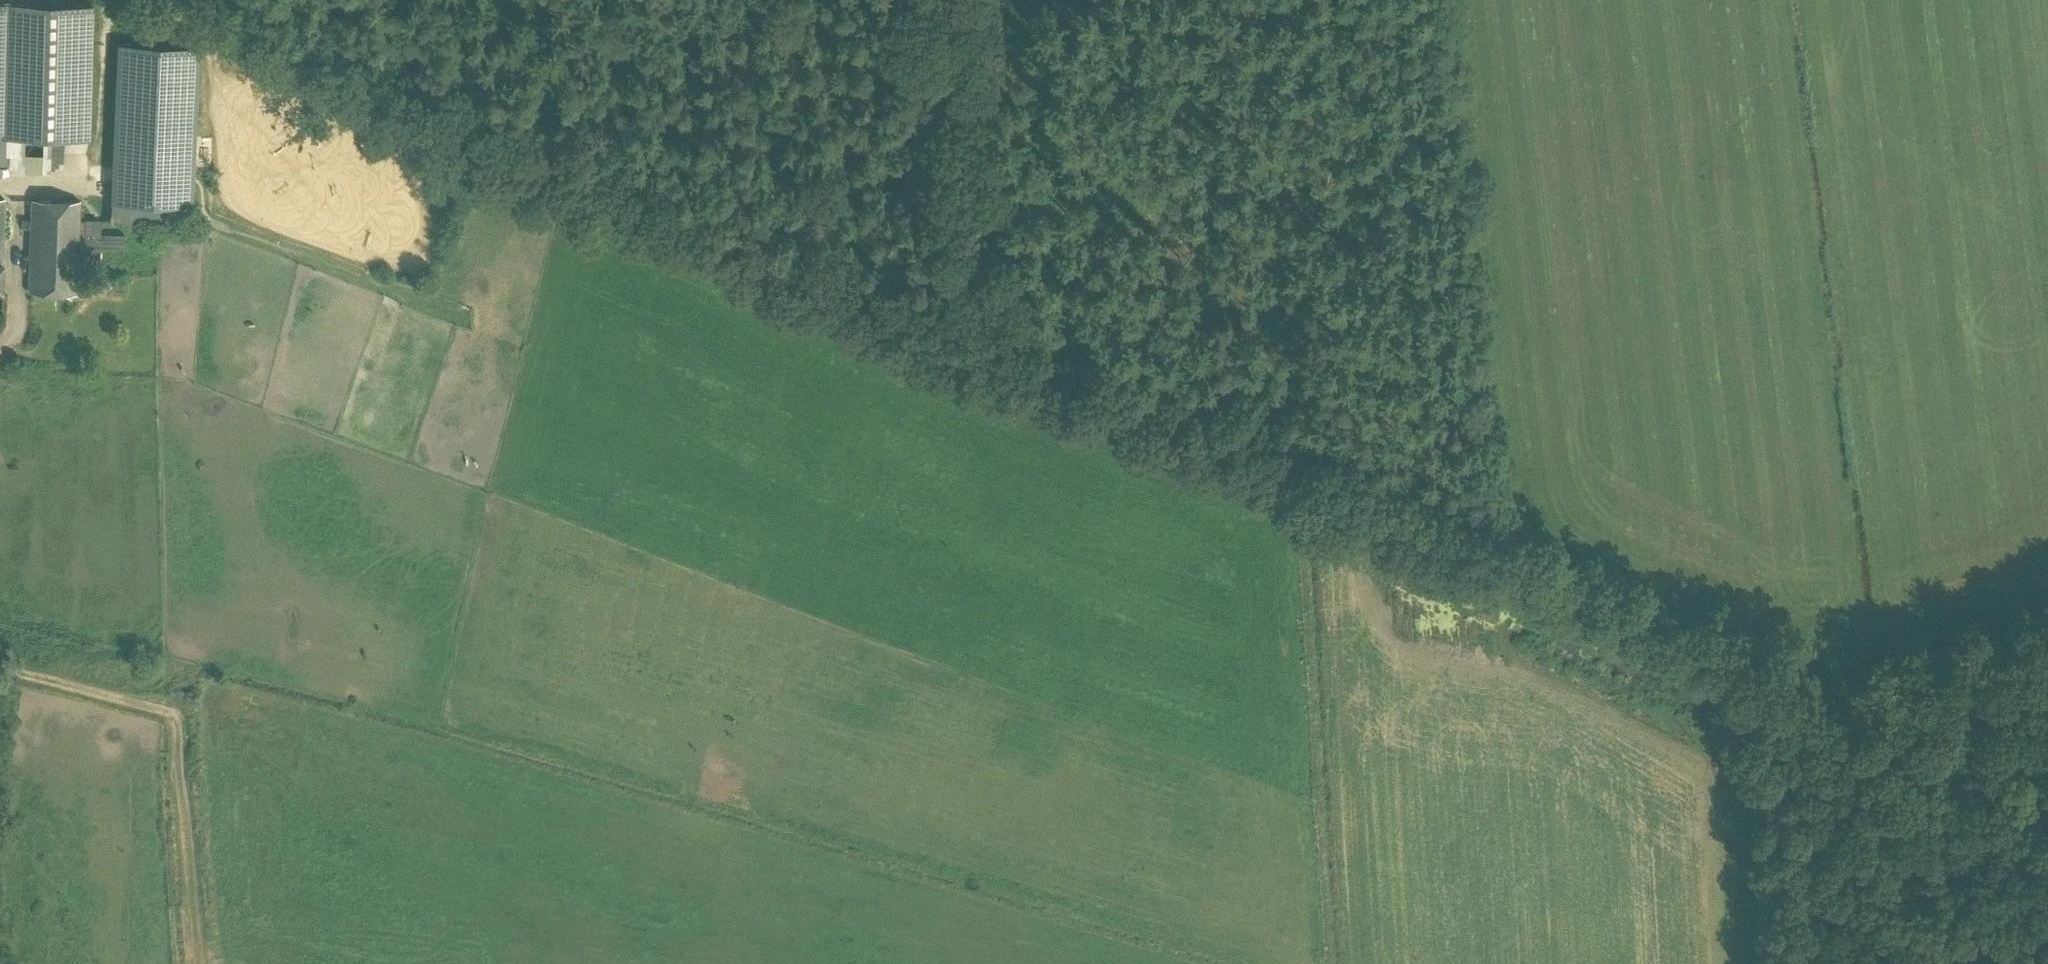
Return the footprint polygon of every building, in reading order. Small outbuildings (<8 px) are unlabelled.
[(9,130),(91,132),(94,16),(12,14),(9,130)] [(111,218),(171,221),(172,204),(191,205),(198,44),(119,41),(111,201),(112,201),(111,218)] [(32,199),(32,210),(30,290),(77,291),(79,201),(32,199)] [(93,215),(80,214),(79,231),(92,231),(93,215)]
